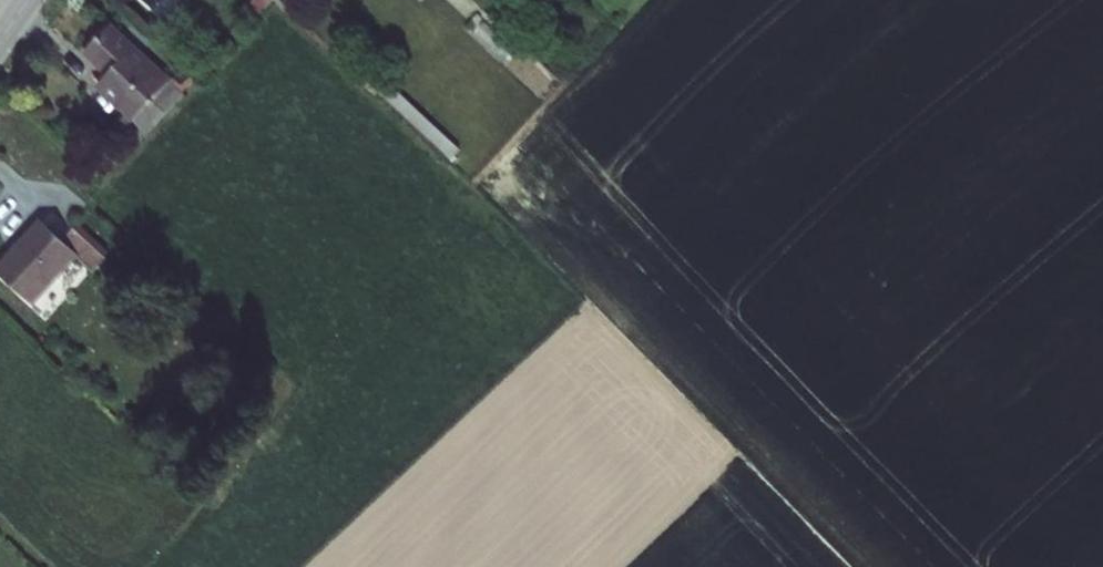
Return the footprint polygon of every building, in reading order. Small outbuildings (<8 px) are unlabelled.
[(136,144),(184,95),(111,23),(87,49),(110,71),(99,84),(127,110),(114,123),(136,144)] [(35,230),(0,269),(0,290),(24,311),(69,264),(87,279),(102,263),(67,232),(54,246),(35,230)]
